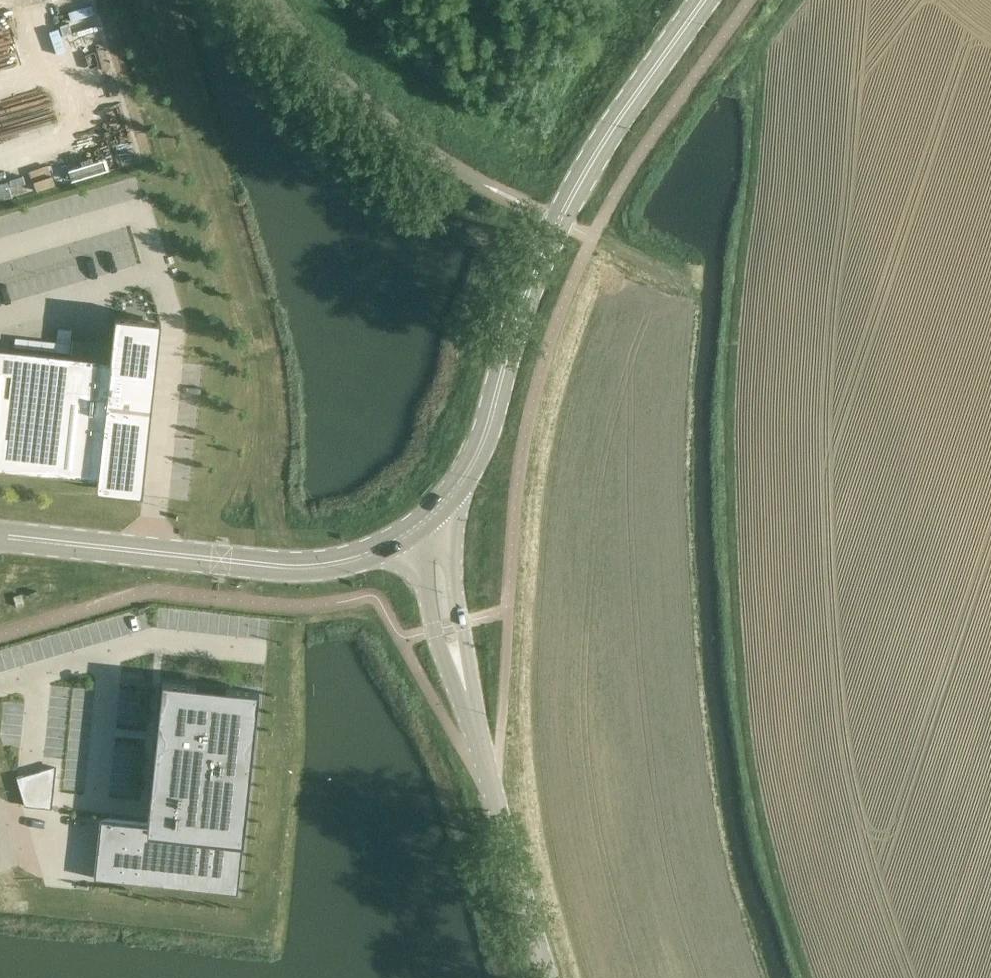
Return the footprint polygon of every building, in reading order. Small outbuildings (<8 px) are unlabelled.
[(97,478),(96,490),(142,495),(161,321),(115,316),(112,343),(110,359),(71,355),(0,347),(0,468),(97,478)] [(108,818),(102,879),(238,894),(259,692),(163,681),(157,732),(157,740),(150,801),(148,818),(148,823),(108,818)] [(23,775),(17,777),(25,804),(26,805),(32,806),(32,805),(52,807),(56,767),(24,776),(23,775)]
